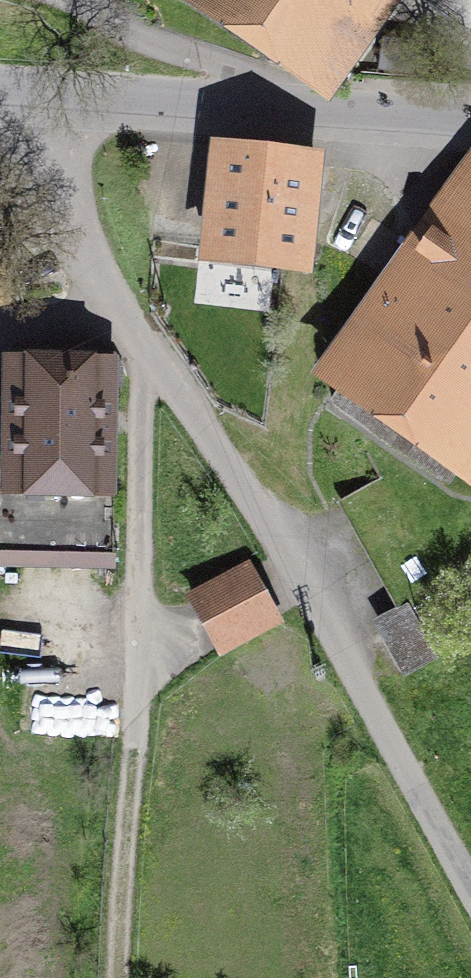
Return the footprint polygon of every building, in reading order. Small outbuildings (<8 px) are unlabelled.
[(396,0),(195,0),(328,91),(396,0)] [(318,274),(329,156),(220,146),(209,263),(318,274)] [(323,386),(470,489),(470,182),(323,386)] [(96,347),(21,347),(20,478),(0,478),(0,553),(111,554),(112,481),(95,480),(96,347)] [(217,648),(278,615),(246,557),(186,590),(217,648)] [(406,666),(437,654),(417,604),(386,616),(406,666)]
